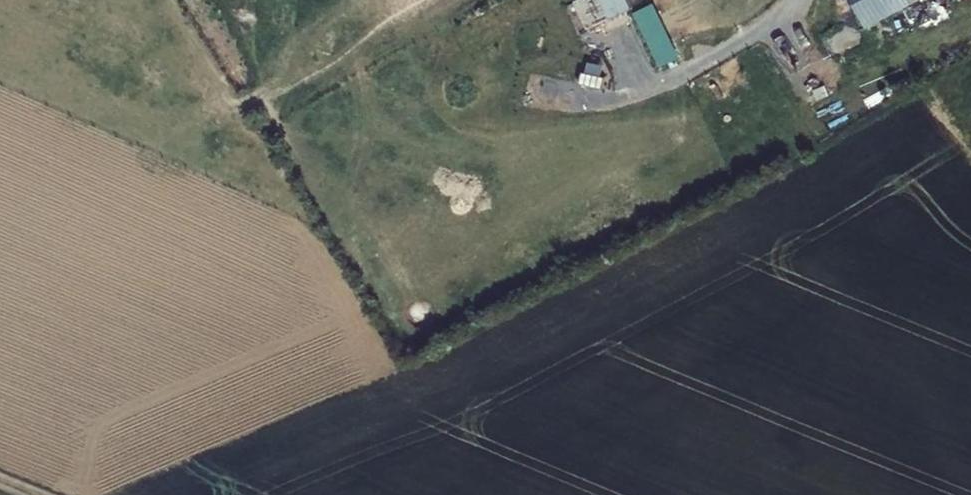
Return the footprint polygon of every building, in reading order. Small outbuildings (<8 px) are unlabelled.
[(659,63),(679,55),(657,0),(652,0),(637,6),(659,63)] [(543,39),(537,60),(592,76),(598,55),(543,39)]
